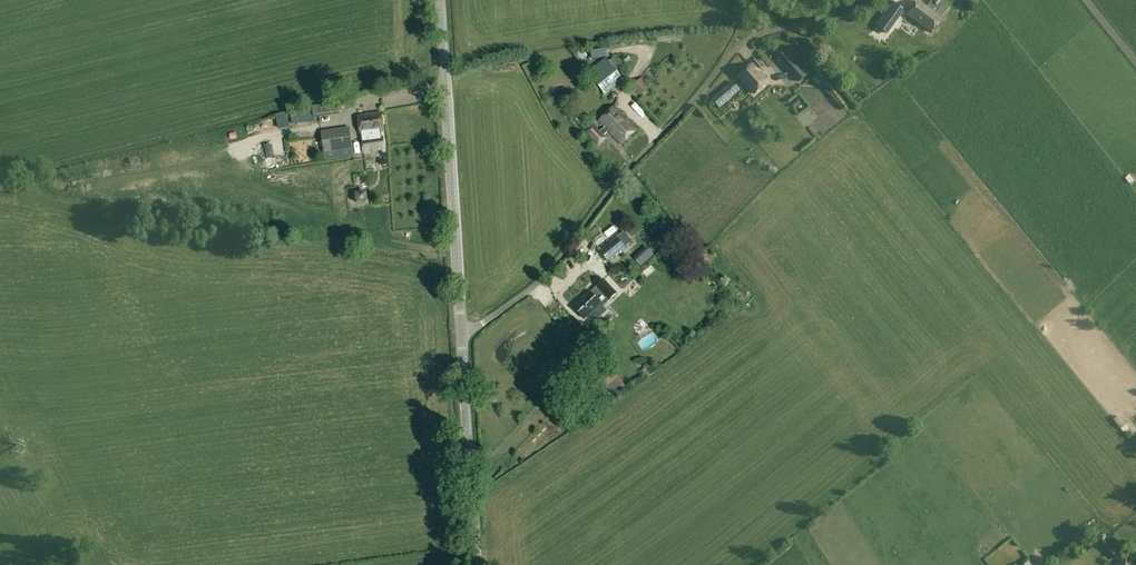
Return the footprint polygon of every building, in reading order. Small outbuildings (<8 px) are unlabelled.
[(932,33),(943,19),(942,18),(950,7),(940,0),(933,0),(927,8),(919,1),(908,16),(932,33)] [(887,34),(904,10),(894,3),(877,27),(887,34)] [(809,74),(788,51),(780,58),(800,82),(809,74)] [(768,66),(779,62),(775,55),(765,60),(768,66)] [(605,59),(587,72),(602,94),(621,80),(605,59)] [(762,71),(768,69),(765,61),(759,64),(762,71)] [(738,77),(743,84),(745,82),(755,94),(767,84),(757,72),(758,71),(753,64),(738,77)] [(649,87),(641,78),(632,86),(640,95),(649,87)] [(733,82),(712,100),(720,109),(741,91),(733,82)] [(326,103),(316,104),(317,114),(328,113),(326,103)] [(599,121),(605,127),(599,132),(594,127),(587,133),(598,145),(605,138),(603,136),(609,131),(622,144),(636,130),(614,107),(599,121)] [(319,121),(332,121),(332,113),(318,114),(319,121)] [(384,149),(382,138),(381,132),(384,131),(382,113),(358,116),(360,134),(361,134),(363,152),(384,149)] [(349,130),(321,134),(324,153),(352,149),(349,130)] [(616,237),(599,251),(608,262),(632,242),(624,232),(617,238),(616,237)] [(590,293),(574,308),(584,320),(589,315),(596,322),(607,311),(603,306),(609,300),(609,301),(617,294),(604,280),(596,287),(597,287),(590,294),(590,293)] [(600,376),(607,383),(615,375),(609,368),(600,376)]
